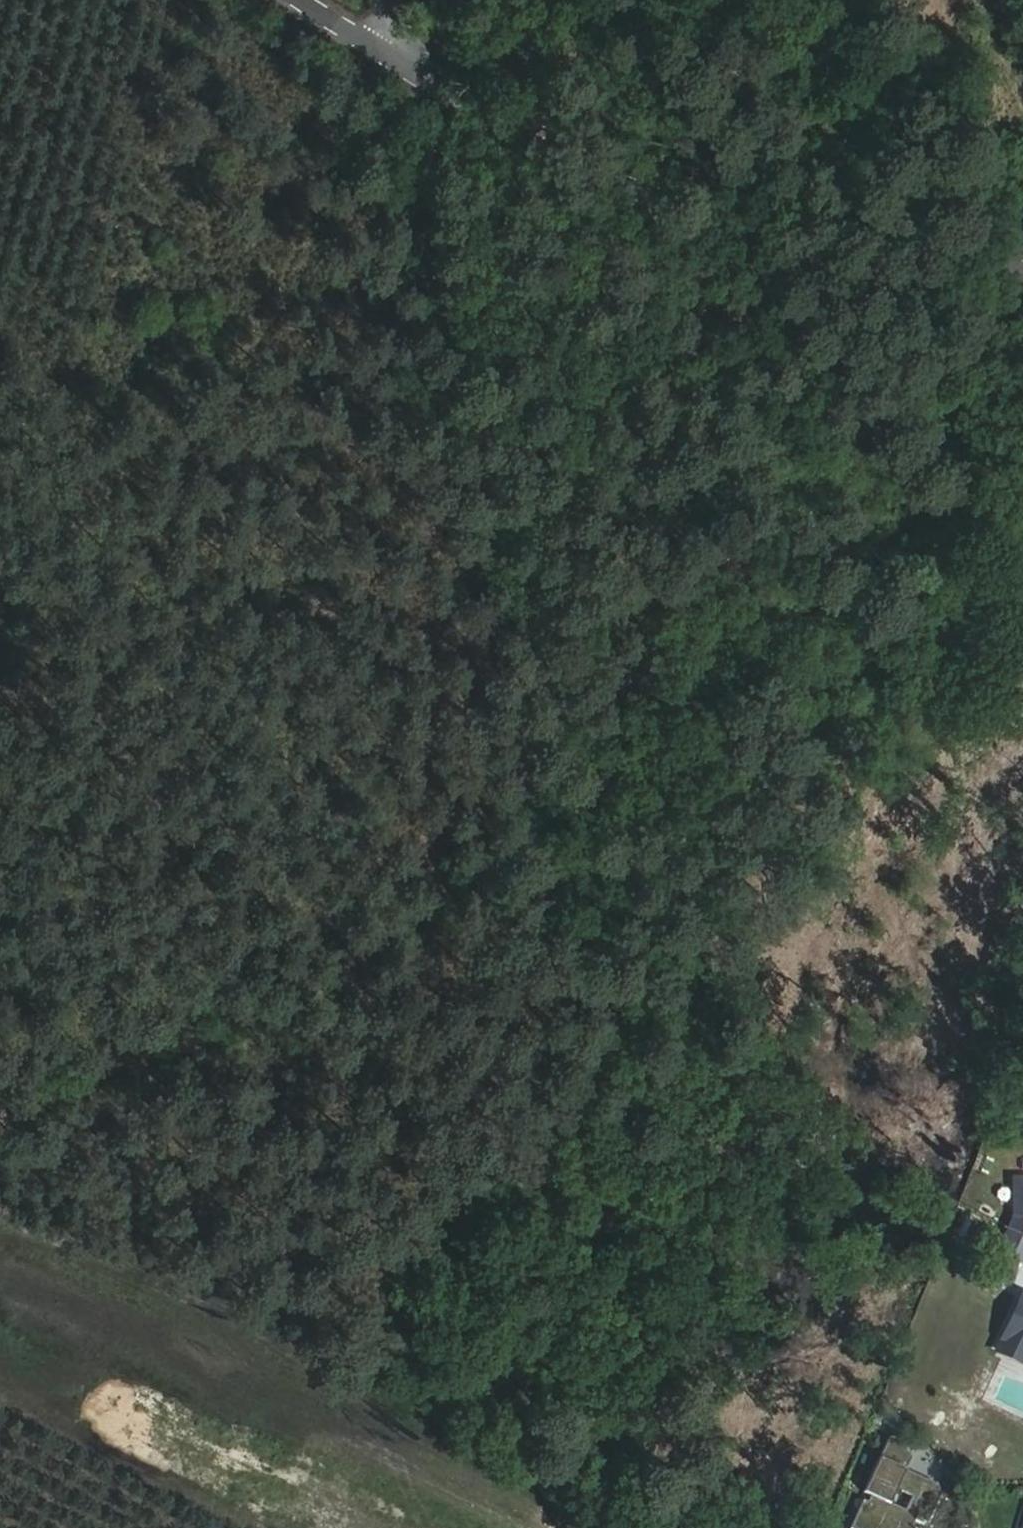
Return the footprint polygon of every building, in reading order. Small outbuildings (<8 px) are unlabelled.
[(1015,182),(1022,185),(1022,159),(1015,182)] [(1016,1178),(1016,1216),(999,1249),(1022,1261),(1022,1260),(1022,1178),(1016,1178)] [(999,1249),(1009,1229),(1000,1225),(990,1244),(999,1249)] [(1022,1295),(996,1351),(1020,1362),(1022,1357),(1022,1295)] [(849,1527),(906,1527),(910,1519),(925,1526),(938,1500),(936,1488),(904,1473),(910,1460),(894,1444),(888,1441),(862,1495),(869,1498),(865,1505),(861,1503),(849,1527)]
